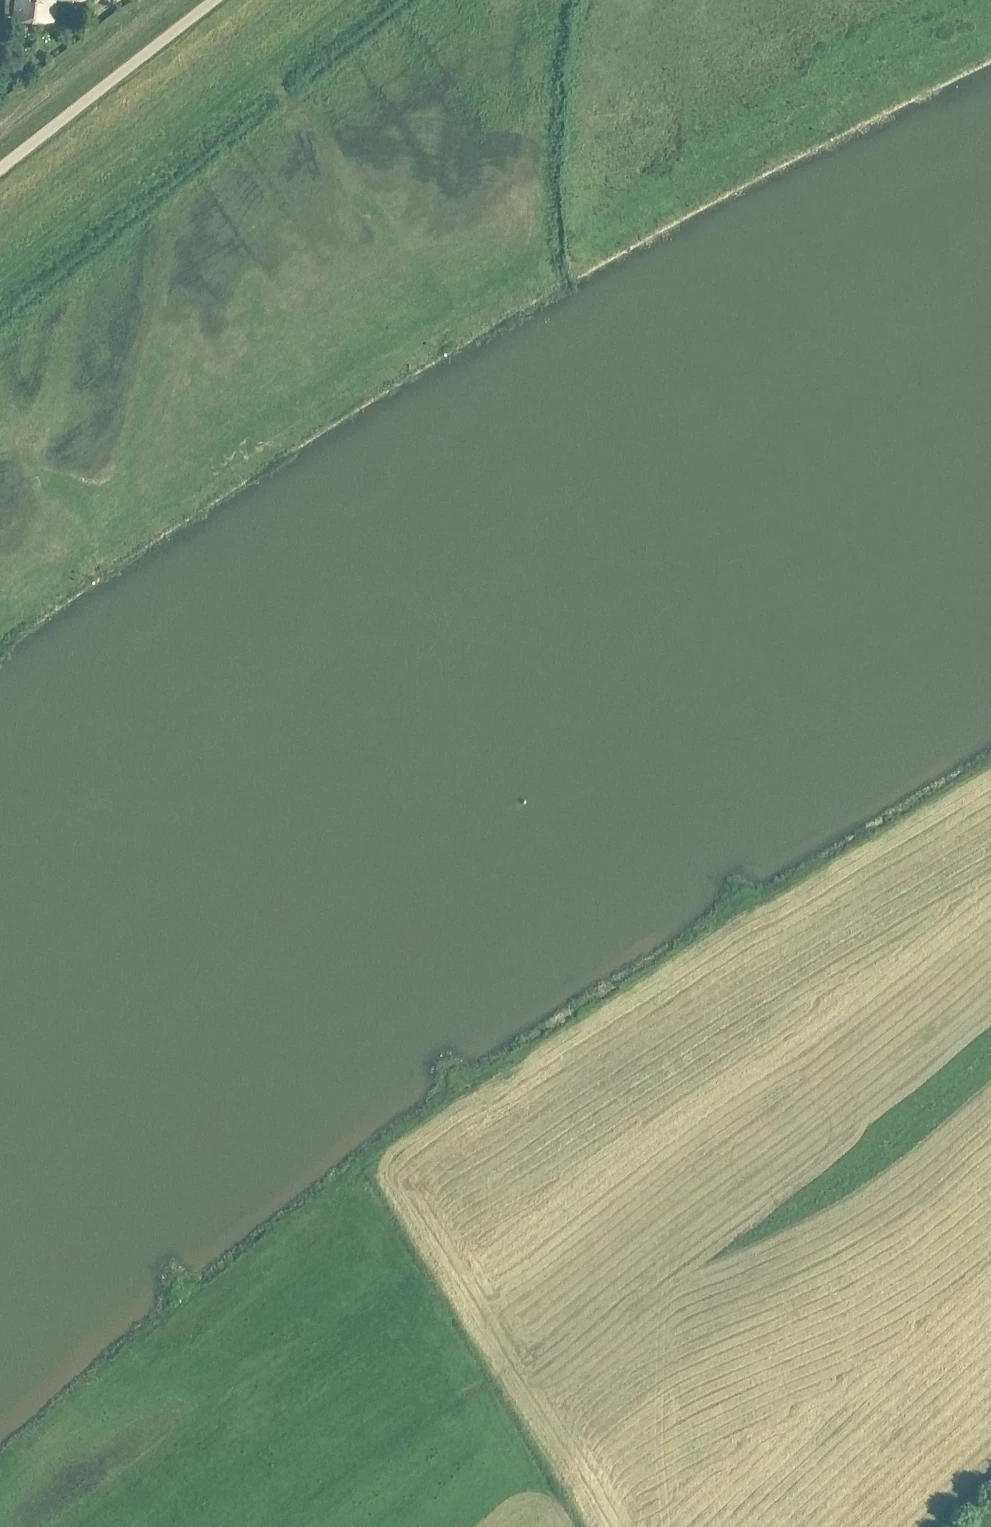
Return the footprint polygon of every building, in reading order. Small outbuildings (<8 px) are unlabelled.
[(14,18),(52,20),(55,0),(15,0),(14,18)]
